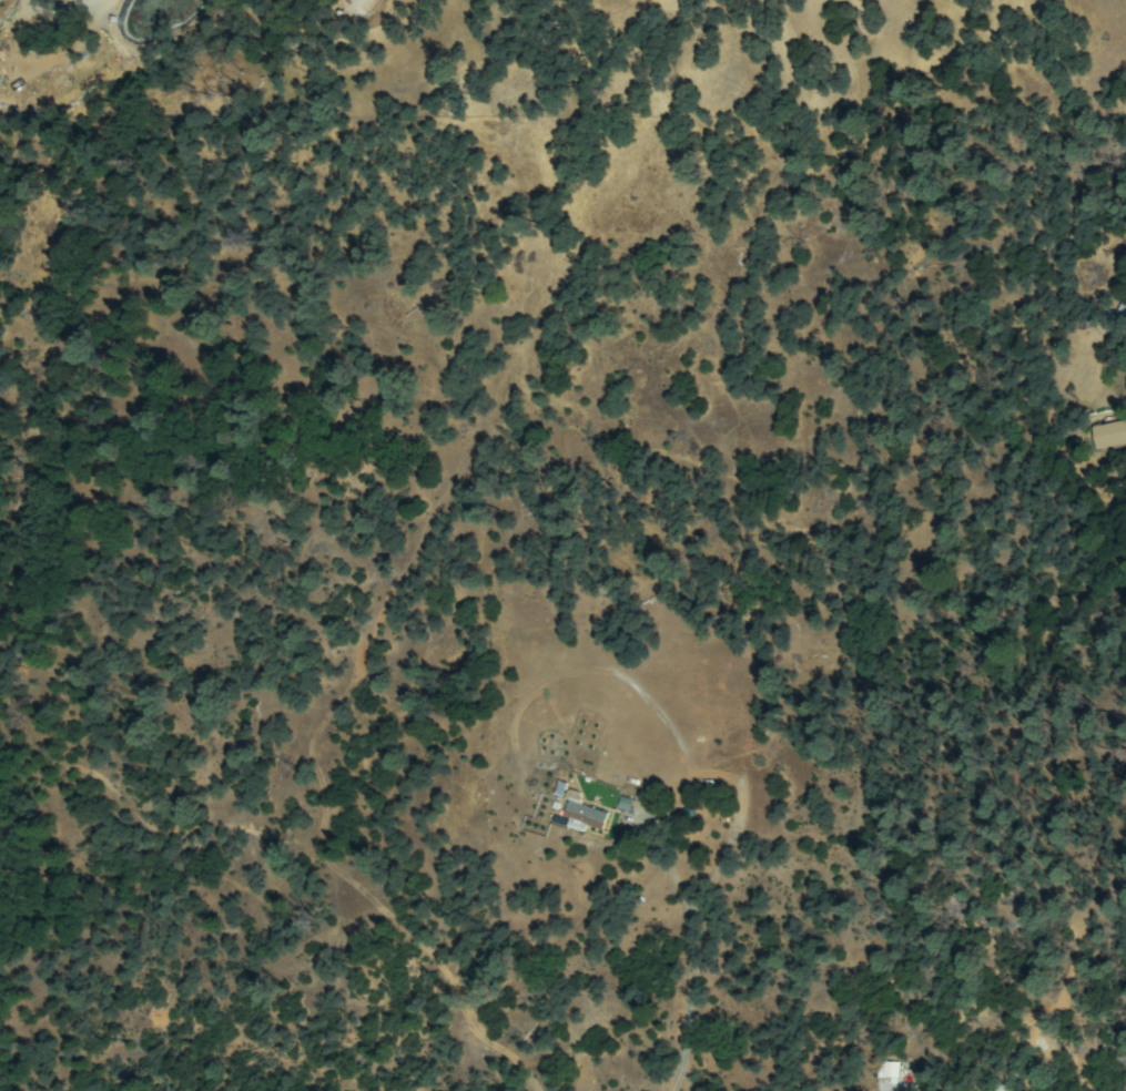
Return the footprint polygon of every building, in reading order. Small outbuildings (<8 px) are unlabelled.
[(1094,448),(1125,444),(1125,421),(1091,425),(1094,448)] [(560,779),(569,783),(564,796),(556,794),(560,779)] [(608,815),(602,828),(588,823),(585,830),(570,825),(574,817),(567,815),(572,802),(567,799),(571,791),(582,794),(579,804),(608,815)] [(619,807),(623,797),(635,802),(630,812),(619,807)] [(880,1079),(880,1061),(901,1061),(901,1079),(880,1079)]
